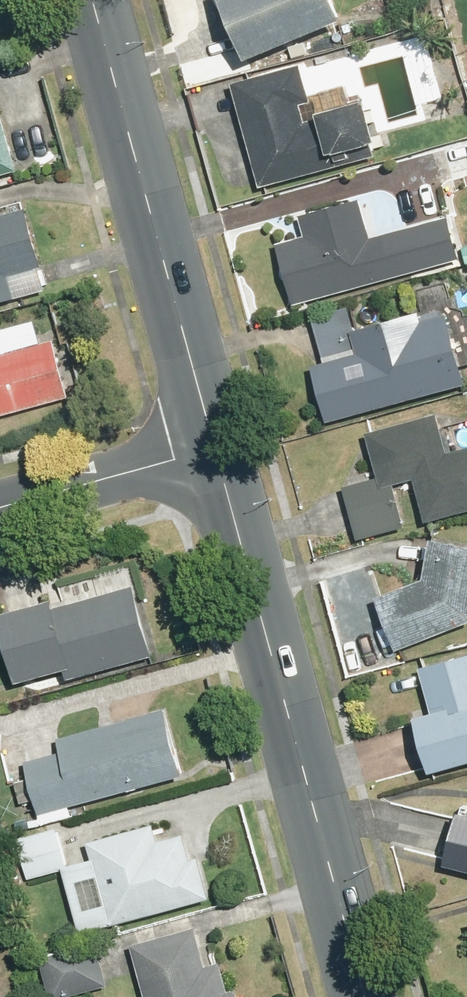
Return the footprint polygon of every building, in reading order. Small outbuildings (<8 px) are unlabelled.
[(250,61),(347,21),(338,0),(225,0),(250,61)] [(306,67),(236,87),(265,190),(380,157),(376,145),(385,142),(373,100),(352,106),(347,88),(315,97),(306,67)] [(23,177),(6,101),(0,103),(0,182),(23,177)] [(309,236),(279,244),(296,307),(458,261),(446,219),(376,239),(364,197),(303,214),(309,236)] [(50,295),(29,208),(0,215),(0,308),(50,295)] [(313,316),(326,364),(313,368),(329,426),(466,388),(466,371),(449,305),(371,326),(365,302),(313,316)] [(73,401),(57,341),(45,345),(38,321),(0,331),(0,421),(73,401)] [(346,487),(361,543),(408,530),(396,486),(417,481),(428,523),(466,512),(466,449),(456,452),(445,415),(369,436),(380,477),(346,487)] [(434,541),(429,583),(380,601),(399,652),(466,628),(466,545),(434,541)] [(0,580),(0,615),(20,683),(68,669),(72,682),(161,657),(133,559),(54,581),(50,566),(0,580)] [(422,668),(436,717),(419,722),(434,775),(466,765),(466,656),(422,668)] [(63,754),(29,763),(42,814),(185,778),(167,709),(59,737),(63,754)] [(463,806),(449,867),(466,871),(466,807),(463,806)] [(30,882),(65,872),(85,937),(213,899),(202,860),(194,862),(186,836),(163,843),(157,822),(90,842),(97,863),(73,869),(61,828),(18,841),(30,882)] [(224,961),(208,966),(197,927),(134,945),(148,996),(242,996),(241,990),(233,992),(224,961)] [(41,957),(51,996),(79,996),(116,988),(104,941),(41,957)]
